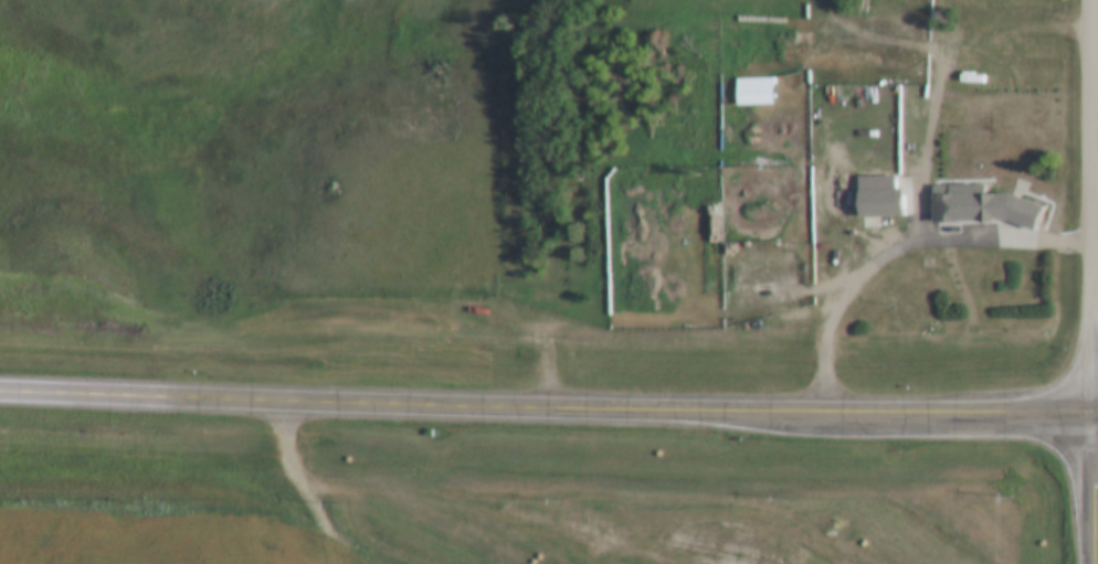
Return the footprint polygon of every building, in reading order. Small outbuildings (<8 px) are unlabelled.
[(737,81),(737,96),(764,96),(764,81),(737,81)] [(958,225),(958,195),(931,195),(931,225),(958,225)] [(962,197),(962,219),(1010,219),(1010,197),(962,197)]
